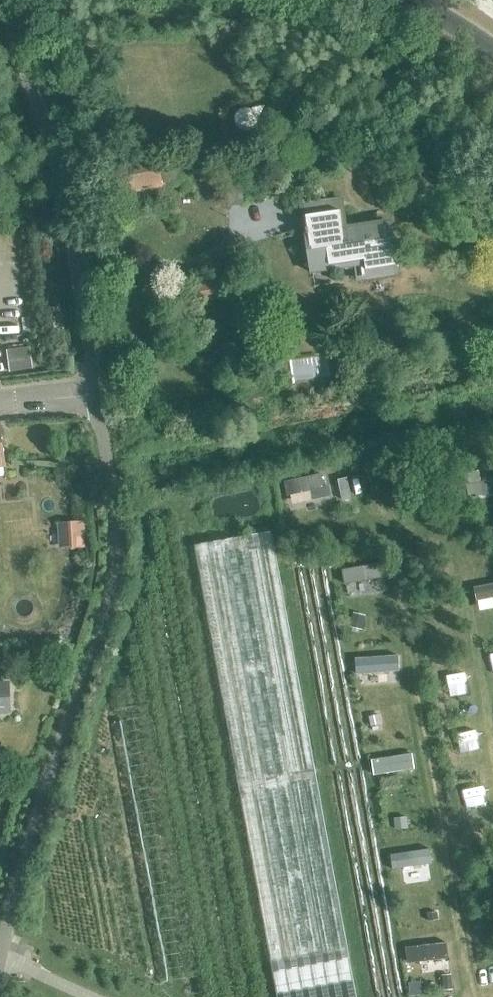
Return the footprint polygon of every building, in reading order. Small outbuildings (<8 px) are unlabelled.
[(152,188),(163,186),(163,182),(184,177),(180,159),(122,172),(126,190),(151,184),(152,188)] [(386,222),(345,228),(341,200),(304,205),(313,268),(367,260),(370,277),(399,273),(394,239),(388,239),(386,222)] [(197,283),(200,302),(225,298),(222,279),(197,283)] [(59,523),(60,549),(87,548),(85,521),(59,523)] [(277,996),(357,996),(272,532),(195,546),(277,996)] [(13,713),(12,686),(0,686),(0,714),(13,713)]
